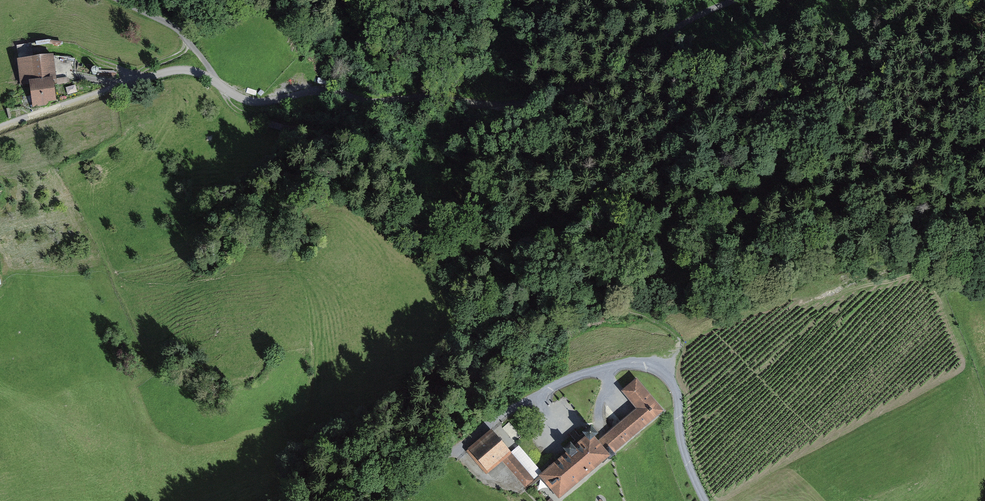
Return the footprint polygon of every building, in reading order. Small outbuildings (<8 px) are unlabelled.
[(53,54),(17,58),(20,85),(29,83),(32,106),(57,103),(54,80),(57,79),(53,54)] [(602,437),(591,424),(589,426),(582,432),(586,436),(579,441),(574,446),(570,442),(563,448),(566,452),(551,465),(542,472),(539,475),(539,476),(559,499),(608,458),(609,460),(616,454),(614,452),(664,410),(636,377),(621,390),(636,409),(602,437)] [(511,452),(492,429),(466,451),(486,474),(503,461),(525,488),(535,479),(511,452)] [(519,445),(511,452),(535,479),(539,476),(539,475),(542,472),(519,445)]
